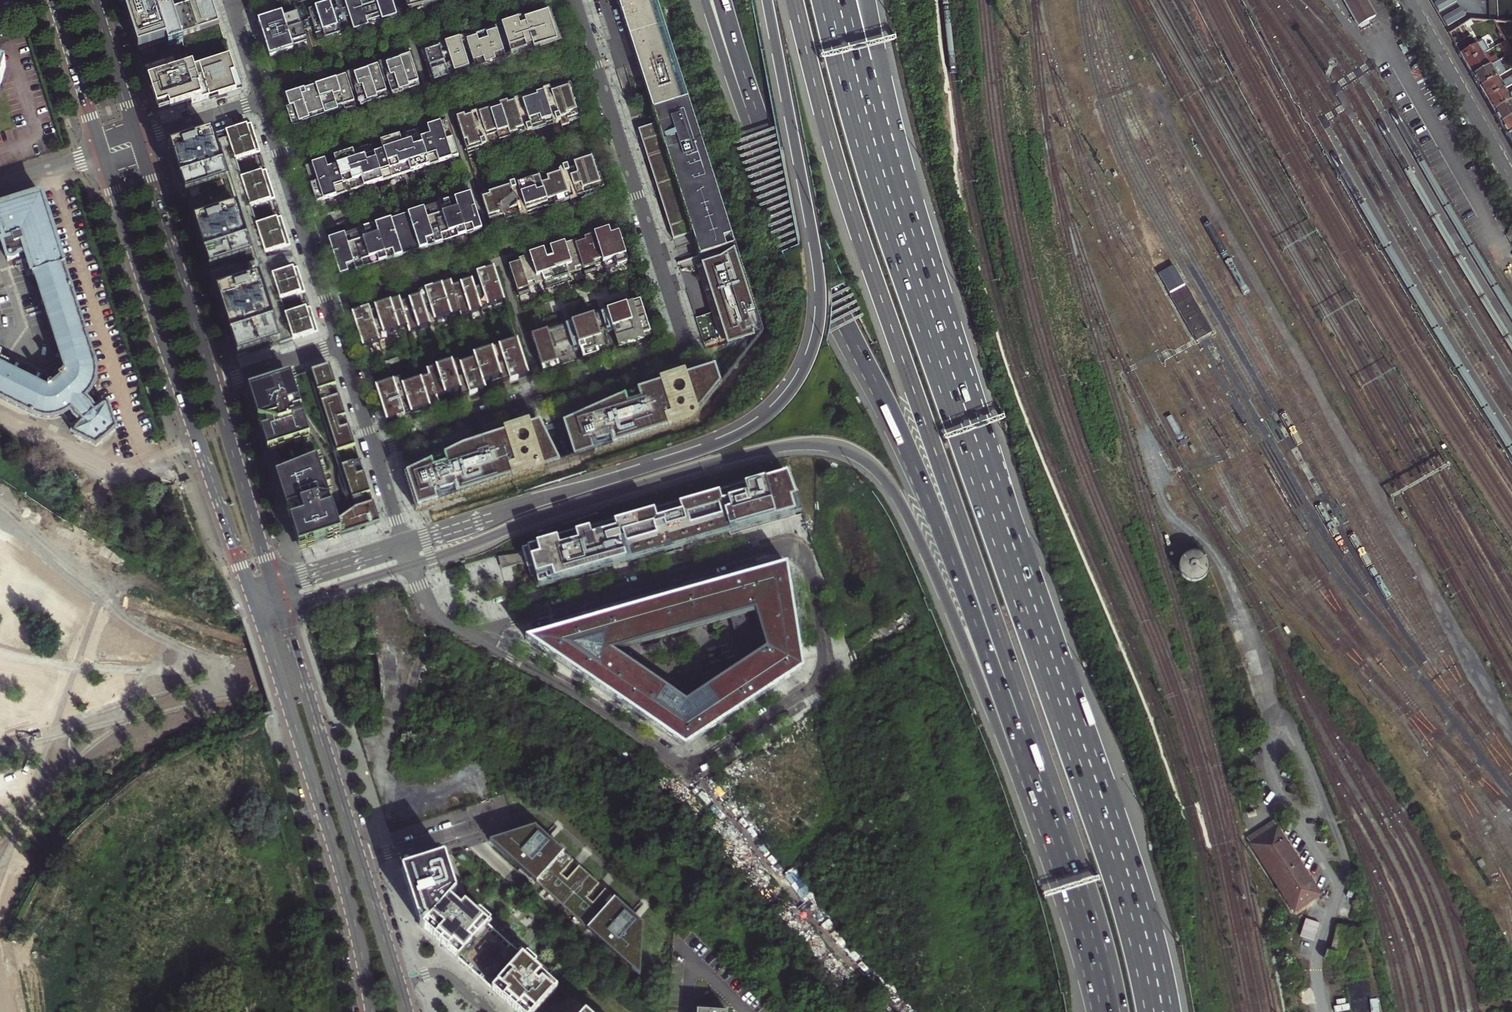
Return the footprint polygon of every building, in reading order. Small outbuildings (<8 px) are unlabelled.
[(122,0),(141,58),(143,64),(159,59),(157,53),(169,49),(170,54),(185,50),(189,64),(177,68),(174,60),(145,69),(151,89),(153,94),(162,121),(189,113),(204,108),(243,95),(231,59),(221,28),(212,0),(122,0)] [(258,21),(270,57),(294,49),(293,46),(307,42),(303,31),(314,27),(318,41),(347,32),(343,19),(349,16),(354,30),(397,16),(392,0),(367,0),(364,1),(363,2),(361,2),(360,0),(344,0),(347,8),(345,9),(344,9),(340,10),(339,8),(330,11),(326,12),(323,1),(307,6),(311,19),(306,21),(303,13),(298,14),(286,18),(284,19),(282,13),(278,15),(258,21)] [(298,14),(303,13),(301,7),(307,6),(323,1),(324,0),(308,0),(295,4),(298,14)] [(692,97),(660,0),(624,0),(638,49),(644,72),(655,109),(692,97)] [(1359,25),(1368,20),(1376,15),(1368,0),(1342,0),(1357,26),(1359,25)] [(1435,3),(1440,11),(1456,2),(1455,0),(1441,0),(1435,3)] [(1483,0),(1474,0),(1474,9),(1484,9),(1483,0)] [(1460,8),(1444,18),(1448,26),(1465,16),(1460,8)] [(555,43),(547,14),(524,21),(526,25),(519,27),(517,21),(501,26),(511,55),(515,53),(527,50),(527,49),(532,46),(533,50),(539,48),(555,43)] [(1370,23),(1368,20),(1359,25),(1360,29),(1370,23)] [(504,52),(497,31),(487,35),(488,39),(479,43),(477,38),(467,41),(474,62),(484,58),(485,64),(490,62),(495,61),(493,55),(504,52)] [(1465,63),(1482,54),(1477,45),(1471,35),(1455,44),(1460,54),(1465,63)] [(469,68),(459,40),(445,44),(455,73),(458,72),(469,68)] [(1485,52),(1489,50),(1484,41),(1477,45),(1482,54),(1485,52)] [(1507,55),(1511,52),(1511,51),(1506,41),(1501,44),(1507,55)] [(449,77),(440,48),(426,53),(435,82),(445,78),(449,77)] [(1472,75),(1498,60),(1495,56),(1490,59),(1485,52),(1482,54),(1465,63),(1469,69),(1472,75)] [(420,85),(410,55),(392,61),(392,62),(385,65),(390,77),(386,78),(393,97),(404,93),(403,91),(420,85)] [(1475,80),(1479,87),(1497,77),(1505,72),(1501,65),(1498,60),(1472,75),(1475,80)] [(1501,65),(1505,72),(1511,68),(1511,64),(1510,60),(1501,65)] [(388,96),(378,66),(360,72),(360,73),(354,75),(358,88),(355,89),(361,108),(372,104),(371,102),(388,96)] [(356,106),(346,76),(328,82),(329,83),(285,97),(289,109),(286,110),(293,129),(303,126),(303,124),(356,106)] [(1486,99),(1504,89),(1511,84),(1511,76),(1504,81),(1504,84),(1501,85),(1497,77),(1479,87),(1482,93),(1486,99)] [(471,120),(458,124),(470,161),(583,125),(571,88),(554,94),(528,102),(471,120)] [(1511,100),(1511,92),(1510,93),(1510,96),(1508,97),(1504,89),(1486,99),(1489,105),(1493,111),(1511,100)] [(703,249),(738,236),(692,97),(655,109),(658,119),(647,122),(638,125),(677,232),(695,226),(700,241),(703,249)] [(1493,111),(1496,116),(1500,123),(1511,116),(1511,100),(1493,111)] [(1500,123),(1502,128),(1507,135),(1511,132),(1511,116),(1500,123)] [(193,141),(170,148),(174,161),(180,178),(181,182),(186,198),(187,201),(188,205),(193,221),(194,222),(200,241),(204,254),(207,263),(209,271),(250,257),(256,256),(260,254),(265,252),(291,245),(286,232),(281,216),(256,225),(250,207),(276,198),(275,195),(267,172),(266,170),(240,178),(235,160),(260,151),(255,135),(251,122),(236,127),(225,131),(216,134),(211,135),(193,141)] [(322,168),(314,170),(311,171),(306,173),(312,190),(318,210),(349,200),(461,164),(449,127),(442,129),(432,132),(405,141),(395,144),(382,149),(372,152),(359,156),(347,160),(343,161),(337,163),(329,166),(322,168)] [(604,190),(594,157),(518,181),(489,190),(480,193),(491,226),(497,224),(535,212),(563,203),(587,195),(604,190)] [(482,229),(467,186),(454,190),(458,201),(428,210),(425,200),(409,206),(412,215),(395,221),(391,211),(377,216),(380,225),(347,236),(344,226),(326,232),(339,274),(390,258),(419,249),(440,242),(467,234),(482,229)] [(63,418),(75,431),(73,436),(96,448),(116,431),(108,407),(103,408),(91,394),(93,391),(94,388),(95,385),(96,382),(97,379),(97,375),(96,372),(95,368),(63,266),(64,266),(41,196),(25,201),(0,209),(0,243),(5,261),(13,261),(17,258),(16,256),(23,254),(30,276),(31,277),(32,277),(37,294),(41,305),(62,373),(62,376),(59,375),(56,379),(58,381),(51,388),(49,386),(46,386),(46,388),(41,388),(40,389),(0,369),(0,400),(36,418),(39,419),(43,420),(47,420),(50,420),(54,420),(56,420),(59,419),(61,418),(63,418)] [(577,245),(509,266),(519,297),(530,293),(529,287),(544,282),(546,289),(570,281),(568,274),(582,270),(584,276),(597,272),(595,266),(603,263),(605,270),(628,263),(617,232),(585,242),(586,246),(578,248),(577,245)] [(760,303),(738,241),(724,250),(705,256),(731,329),(734,337),(761,327),(754,306),(760,303)] [(1211,332),(1174,266),(1158,275),(1196,340),(1211,332)] [(263,278),(254,281),(216,293),(220,303),(226,322),(229,332),(233,345),(237,357),(267,348),(275,345),(292,340),(319,332),(315,320),(310,307),(285,315),(280,300),(306,292),(300,275),(297,267),(272,275),(263,278)] [(372,306),(351,313),(362,347),(385,340),(383,334),(408,326),(410,332),(430,325),(435,324),(483,308),(485,308),(488,307),(487,304),(504,298),(493,267),(477,273),(481,287),(478,288),(475,289),(473,280),(453,287),(451,280),(447,281),(435,285),(421,290),(419,291),(421,297),(401,304),(398,297),(391,300),(372,306)] [(41,305),(37,294),(31,296),(35,307),(41,305)] [(640,301),(531,335),(539,358),(543,371),(576,360),(572,346),(577,344),(582,358),(612,349),(607,334),(613,332),(618,347),(643,339),(651,336),(640,301)] [(528,376),(517,340),(496,347),(473,354),(475,360),(460,365),(458,359),(426,369),(428,375),(402,384),(400,378),(375,386),(387,422),(408,415),(438,405),(436,399),(461,391),(463,397),(466,396),(482,391),(484,390),(483,384),(502,378),(504,384),(505,384),(507,383),(517,379),(528,376)] [(260,384),(247,389),(248,392),(260,427),(267,450),(271,463),(277,481),(290,523),(299,549),(300,552),(308,549),(314,547),(313,544),(326,540),(327,543),(339,539),(338,536),(340,535),(350,532),(380,523),(359,459),(342,465),(337,451),(355,445),(329,366),(308,373),(293,378),(304,413),(334,453),(338,467),(342,479),(339,480),(349,513),(336,522),(332,509),(318,465),(308,437),(300,413),(289,378),(288,375),(277,379),(272,380),(273,384),(261,388),(260,384)] [(564,422),(560,424),(571,461),(679,427),(719,385),(717,384),(711,366),(634,394),(564,422)] [(462,447),(406,474),(407,476),(405,477),(408,486),(416,511),(558,465),(539,423),(462,447)] [(538,576),(540,585),(729,531),(730,536),(802,515),(789,472),(557,539),(531,546),(523,548),(524,554),(502,559),(502,563),(504,569),(520,565),(528,567),(531,578),(538,576)] [(1183,569),(1184,571),(1184,572),(1185,573),(1187,575),(1188,576),(1190,577),(1192,578),(1194,577),(1195,577),(1197,577),(1199,576),(1200,575),(1201,574),(1202,572),(1202,570),(1203,567),(1202,566),(1202,563),(1201,562),(1199,561),(1196,559),(1195,559),(1193,558),(1191,559),(1189,559),(1187,560),(1186,562),(1185,563),(1184,564),(1184,566),(1183,569)] [(684,747),(747,708),(803,671),(786,565),(727,582),(524,638),(684,747)] [(1259,805),(1256,795),(1248,798),(1251,808),(1259,805)] [(534,825),(485,840),(544,892),(547,888),(557,898),(555,901),(570,914),(573,911),(584,920),(581,923),(634,969),(636,966),(643,972),(654,928),(615,895),(602,909),(596,904),(609,890),(588,872),(576,886),(570,881),(582,867),(534,825)] [(1321,895),(1276,826),(1249,844),(1294,913),(1315,899),(1321,895)] [(463,849),(458,856),(477,873),(483,867),(463,849)] [(448,850),(404,866),(415,894),(425,921),(459,953),(490,982),(524,1011),(537,1011),(561,986),(537,963),(521,948),(490,920),(487,917),(479,909),(457,889),(460,886),(448,850)] [(547,888),(544,892),(555,901),(557,898),(547,888)] [(484,904),(479,909),(487,917),(493,912),(484,904)] [(573,911),(570,914),(581,923),(584,920),(573,911)] [(526,942),(521,948),(537,963),(542,957),(526,942)] [(636,966),(634,969),(642,976),(643,972),(636,966)]
